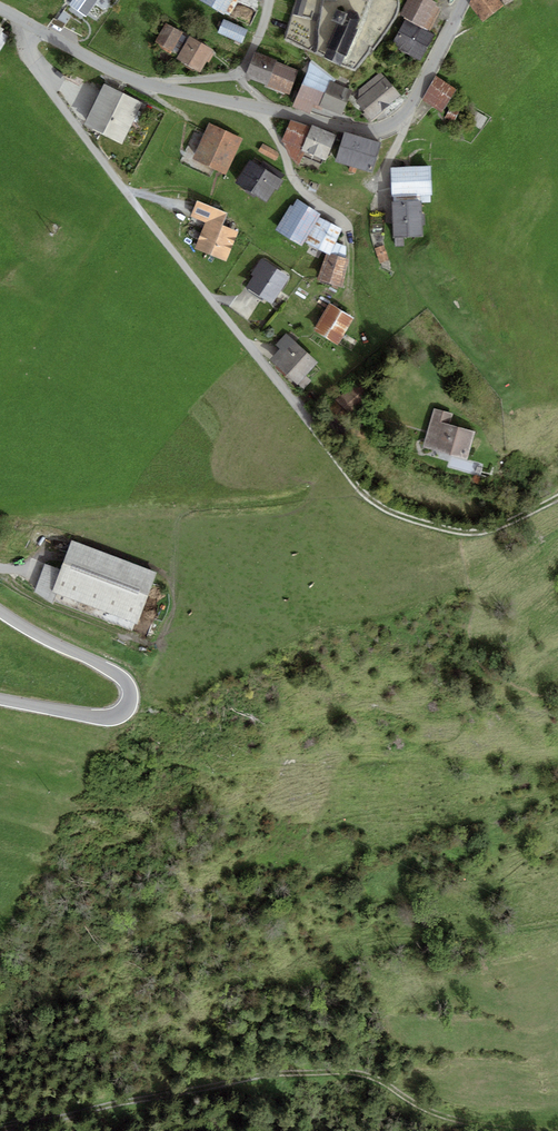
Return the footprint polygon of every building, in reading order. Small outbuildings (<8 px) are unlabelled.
[(68,6),(84,18),(97,0),(72,0),(68,6)] [(225,14),(233,0),(200,0),(225,14)] [(432,0),(407,0),(400,15),(405,18),(424,27),(436,6),(437,3),(432,0)] [(500,0),(471,0),(469,4),(483,22),(504,5),(500,0)] [(305,7),(295,4),(292,14),(302,17),(305,7)] [(84,18),(68,6),(59,18),(66,23),(69,19),(79,26),(84,18)] [(441,9),(436,6),(424,27),(430,30),(441,9)] [(336,22),(325,47),(327,48),(345,55),(347,56),(358,29),(356,28),(360,18),(357,12),(351,9),(346,12),(336,7),(331,20),(336,22)] [(424,27),(405,18),(391,45),(421,61),(435,34),(429,31),(430,30),(424,27)] [(248,29),(224,19),(217,33),(242,43),(248,29)] [(183,32),(166,23),(155,42),(172,51),(183,32)] [(0,25),(0,51),(10,36),(3,32),(5,29),(0,25)] [(214,49),(190,35),(176,58),(201,72),(214,49)] [(345,55),(327,48),(324,56),(341,65),(345,55)] [(277,60),(255,51),(245,76),(267,85),(276,61),(277,60)] [(310,62),(307,71),(335,82),(336,80),(312,60),(310,62)] [(299,70),(276,61),(267,85),(289,94),(299,70)] [(335,82),(307,71),(293,106),(310,113),(313,106),(322,110),(323,108),(343,116),(353,90),(335,82)] [(401,95),(381,71),(359,89),(359,98),(355,101),(365,112),(362,114),(371,124),(388,109),(386,107),(401,95)] [(456,89),(436,77),(422,99),(442,112),(456,89)] [(142,103),(104,84),(85,123),(123,142),(142,103)] [(459,111),(450,107),(445,118),(454,122),(459,111)] [(302,150),(311,127),(291,118),(281,141),(283,142),(289,155),(299,165),(303,157),(305,151),(302,150)] [(243,138),(210,122),(192,157),(225,173),(243,138)] [(337,134),(312,124),(311,127),(302,150),(305,151),(324,159),(326,160),(337,134)] [(382,141),(345,131),(334,161),(372,172),(382,141)] [(280,153),(263,143),(259,151),(276,161),(280,153)] [(324,159),(305,151),(303,157),(321,164),(324,159)] [(278,190),(284,181),(282,179),(260,165),(249,159),(234,183),(266,203),(276,189),(278,190)] [(263,161),(260,165),(282,179),(284,175),(263,161)] [(431,165),(390,167),(391,196),(393,196),(431,194),(432,194),(431,165)] [(431,202),(431,194),(393,196),(394,201),(391,201),(393,238),(395,238),(404,237),(424,237),(422,202),(431,202)] [(321,213),(297,199),(293,206),(291,204),(276,229),(302,245),(319,216),(321,213)] [(228,213),(197,200),(190,216),(206,222),(195,248),(227,261),(239,231),(223,224),(228,213)] [(343,228),(319,216),(306,241),(327,252),(330,254),(336,242),(343,228)] [(404,237),(395,238),(395,246),(405,245),(404,237)] [(330,254),(327,252),(317,279),(342,287),(349,259),(346,258),(347,246),(336,242),(330,254)] [(384,245),(375,248),(380,263),(389,260),(384,245)] [(272,304),(290,277),(261,258),(250,274),(253,276),(246,286),(249,289),(248,291),(260,299),(261,297),(272,304)] [(354,317),(329,303),(313,330),(337,344),(354,317)] [(318,362),(286,333),(276,344),(280,348),(270,359),(304,389),(312,380),(306,375),(318,362)] [(453,413),(434,408),(422,447),(468,460),(476,431),(450,424),(453,413)] [(158,573),(72,540),(60,570),(52,591),(57,593),(138,624),(158,573)] [(52,591),(60,570),(45,563),(35,592),(53,604),(57,593),(52,591)]
